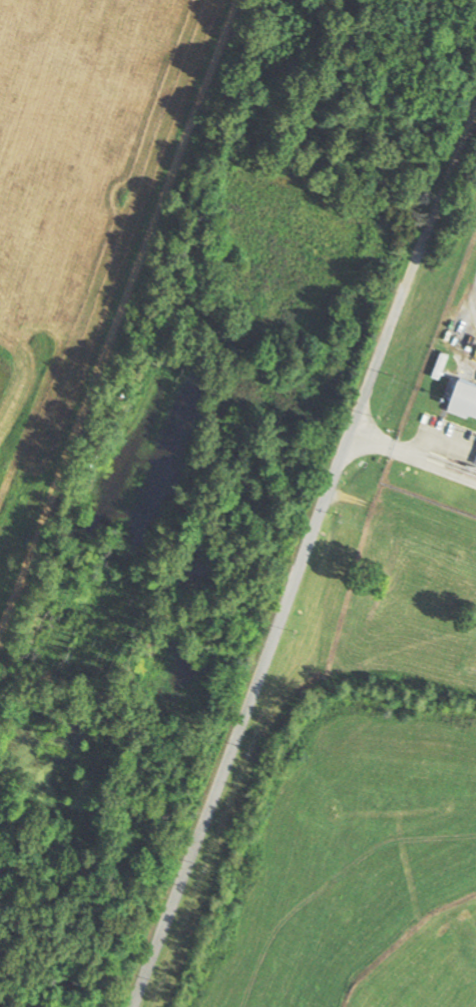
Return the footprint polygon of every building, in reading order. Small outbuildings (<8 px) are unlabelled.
[(454,377),(444,405),(475,417),(475,385),(454,377)]
